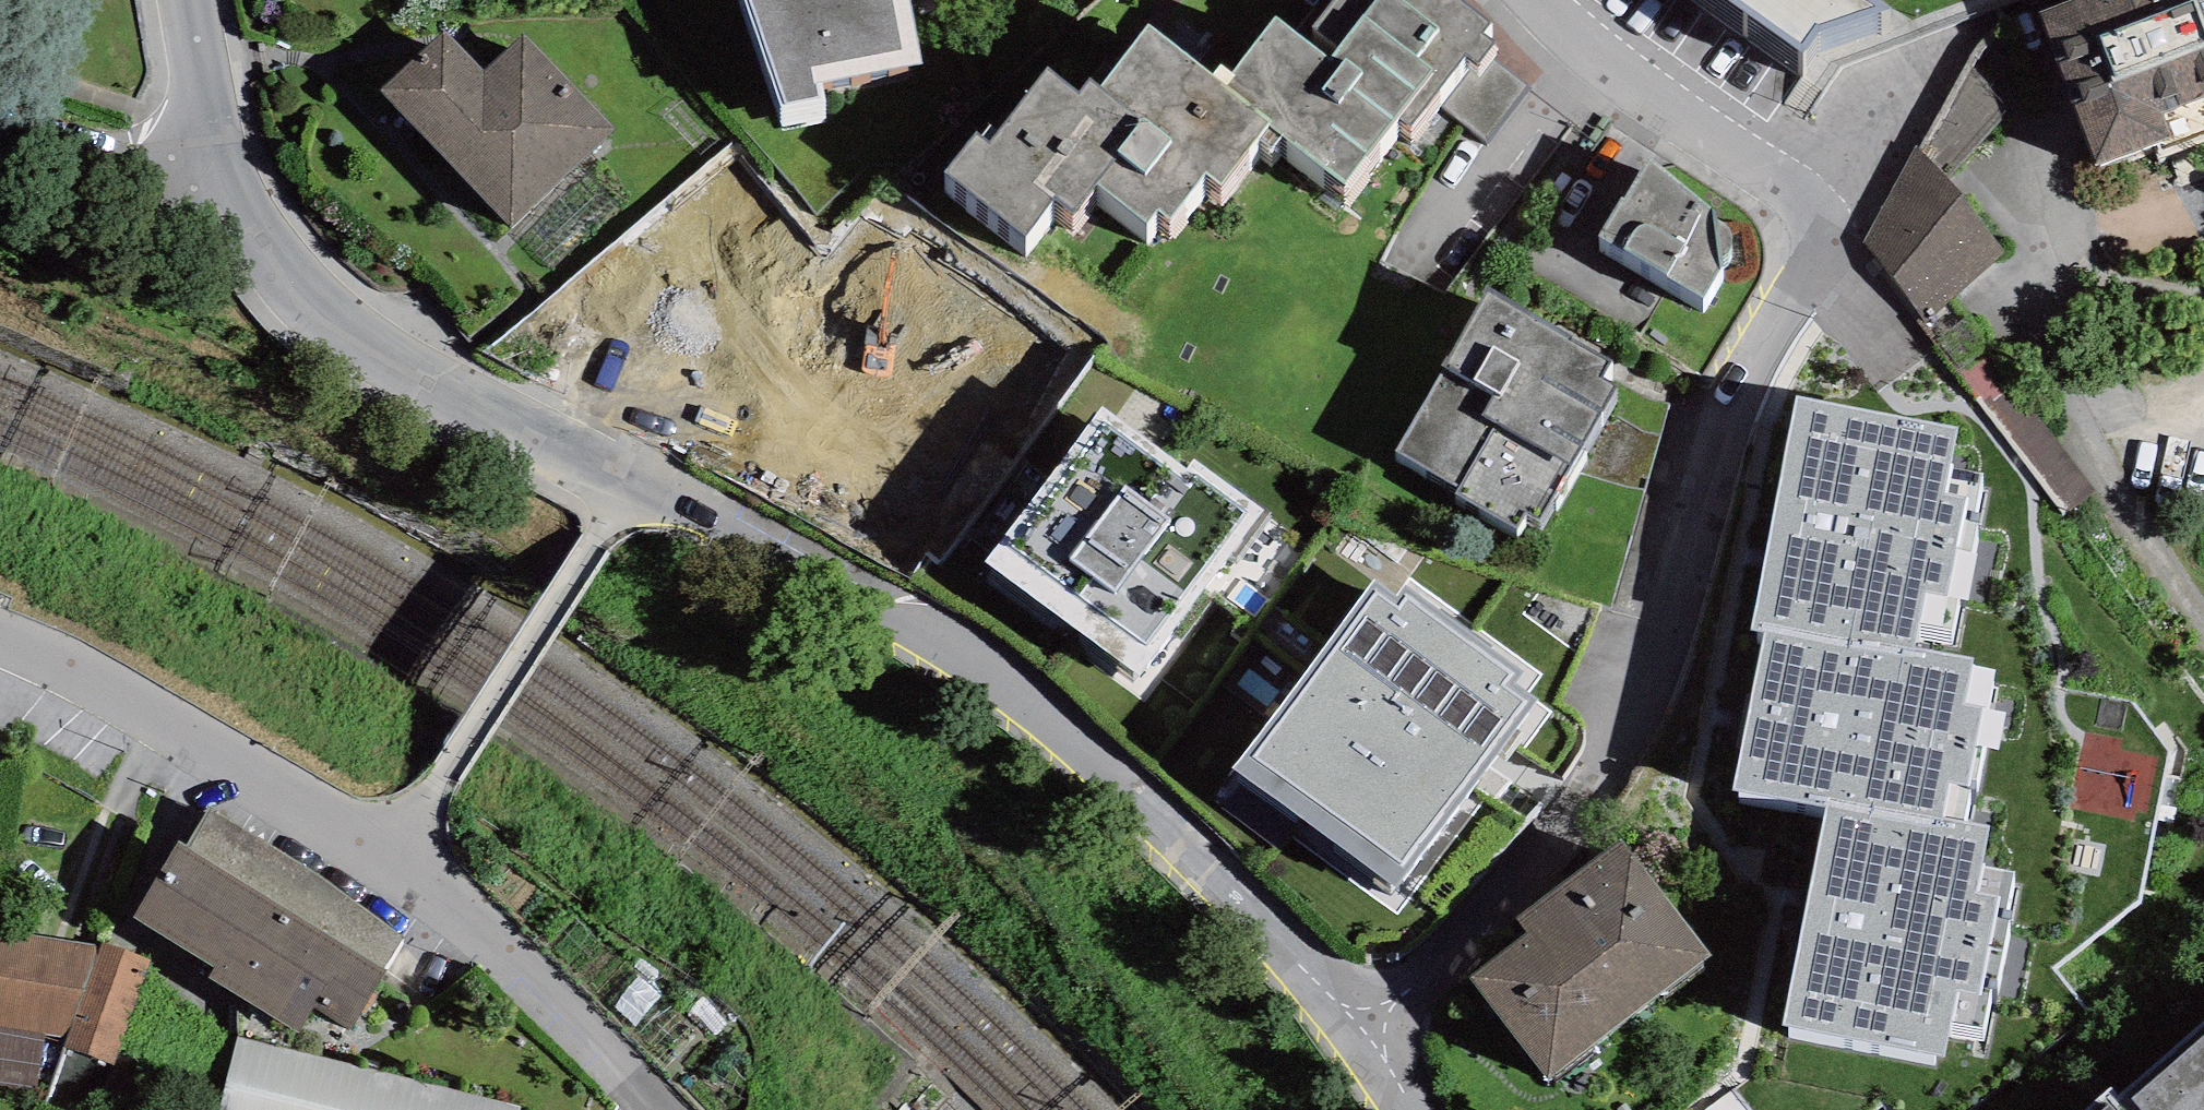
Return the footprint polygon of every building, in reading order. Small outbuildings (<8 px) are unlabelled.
[(783,105),(824,103),(821,82),(924,64),(912,0),(746,0),(783,105)] [(1212,76),(1284,133),(1345,185),(1399,117),(1410,126),(1464,57),(1477,67),(1496,42),(1483,32),(1491,22),(1462,0),(1335,0),(1313,29),(1336,47),(1329,56),(1277,15),(1232,73),(1221,65),(1212,76)] [(1801,50),(1816,28),(1888,6),(1879,0),(1730,0),(1801,50)] [(2039,11),(2097,167),(2154,146),(2158,156),(2203,139),(2203,0),(2067,0),(2039,11)] [(1272,147),(1284,133),(1212,76),(1148,25),(1100,86),(1090,78),(1078,93),(1047,69),(989,141),(977,132),(945,172),(1025,236),(1055,198),(1074,213),(1097,185),(1146,224),(1159,208),(1170,218),(1208,171),(1224,184),(1260,138),(1272,147)] [(443,29),(377,93),(512,231),(615,130),(521,34),(484,71),(443,29)] [(2009,251),(1917,145),(1862,243),(1928,320),(2009,251)] [(1621,197),(1598,236),(1704,297),(1722,269),(1720,257),(1727,252),(1730,247),(1731,242),(1731,235),(1727,228),(1721,221),(1715,218),(1714,210),(1650,160),(1624,199),(1621,197)] [(789,363),(903,416),(949,319),(835,265),(789,363)] [(1613,361),(1489,289),(1395,450),(1458,487),(1455,492),(1518,529),(1528,512),(1540,519),(1618,387),(1602,378),(1613,361)] [(1958,427),(1795,397),(1752,631),(1764,633),(1765,623),(1914,650),(1917,639),(1960,647),(1989,490),(1980,489),(1982,474),(1950,468),(1958,427)] [(1187,469),(1102,405),(984,562),(1137,675),(1229,553),(1236,558),(1270,514),(1195,458),(1187,469)] [(1397,594),(1374,577),(1233,767),(1396,887),(1537,697),(1516,682),(1524,670),(1405,583),(1397,594)] [(1965,703),(1973,660),(1914,650),(1765,623),(1764,633),(1735,790),(1826,806),(1827,797),(1964,822),(1970,788),(1977,790),(1991,708),(1965,703)] [(1982,865),(1989,827),(1964,822),(1827,797),(1826,806),(1785,1026),(1945,1055),(1951,1022),(1985,1029),(1991,991),(1981,989),(1983,977),(1997,980),(2008,920),(1997,918),(1999,907),(2008,909),(2015,871),(1982,865)] [(187,846),(179,841),(132,916),(214,967),(207,978),(297,1033),(313,1007),(351,1031),(389,971),(383,967),(401,938),(353,899),(210,809),(187,846)] [(1709,954),(1621,838),(1515,919),(1526,933),(1468,977),(1546,1078),(1709,954)] [(46,1032),(68,1036),(95,963),(98,945),(0,930),(0,1025),(46,1032)] [(153,960),(102,941),(95,963),(68,1036),(64,1047),(115,1066),(153,960)] [(46,1032),(0,1025),(0,1086),(36,1092),(46,1032)] [(2122,1097),(2114,1088),(2089,1109),(2203,1109),(2203,1025),(2122,1097)] [(236,1038),(218,1109),(520,1109),(520,1107),(236,1038)]
